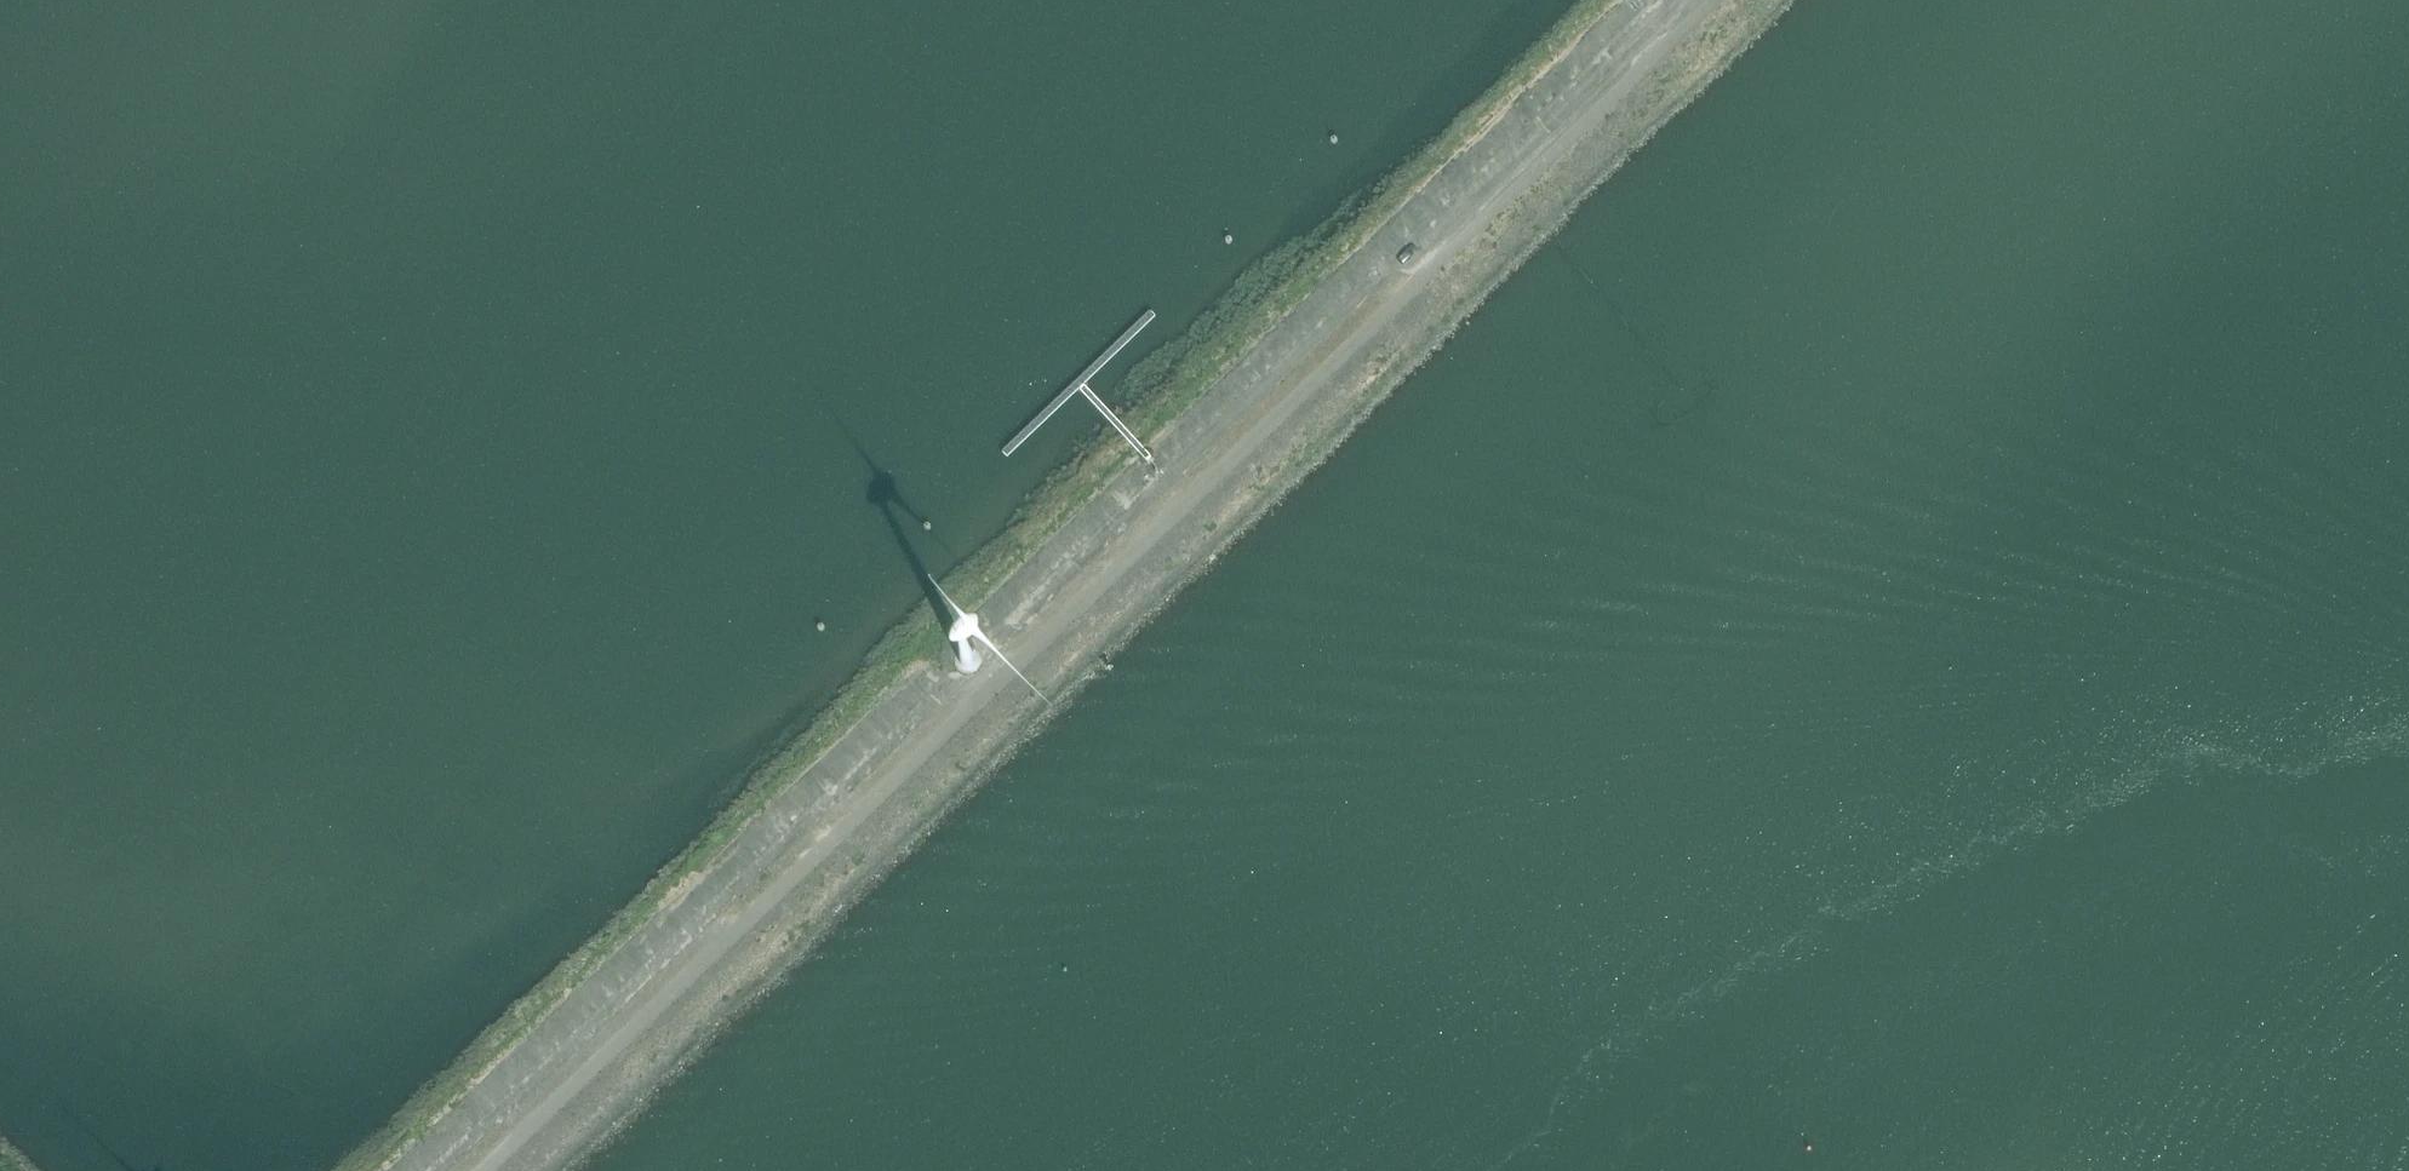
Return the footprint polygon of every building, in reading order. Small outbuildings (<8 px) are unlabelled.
[(964,653),(963,654),(962,654),(961,655),(961,657),(960,658),(960,659),(960,661),(960,662),(960,663),(961,665),(961,666),(962,667),(963,668),(964,669),(966,669),(967,670),(968,670),(970,670),(971,670),(972,669),(974,668),(975,668),(976,667),(976,666),(977,664),(978,663),(978,662),(978,661),(978,660),(978,658),(977,657),(976,656),(976,655),(975,654),(974,653),(972,652),(971,652),(970,652),(968,652),(967,652),(966,652),(964,653)]
